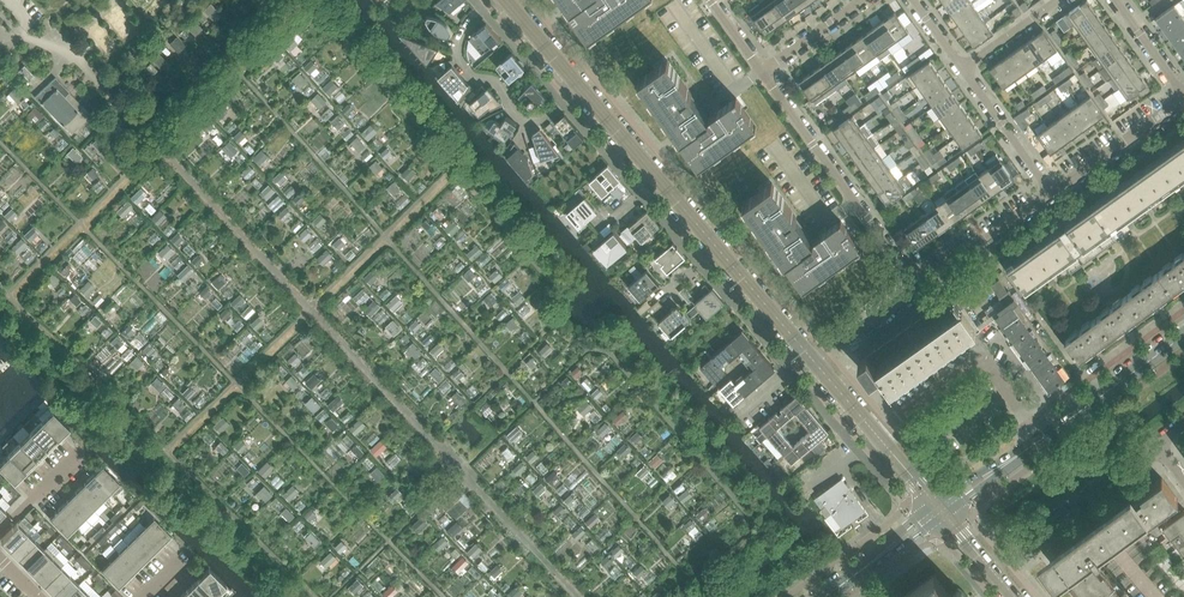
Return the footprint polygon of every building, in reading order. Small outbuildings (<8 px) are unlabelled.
[(467,0),(439,0),(436,2),(437,3),(450,12),(451,11),(460,3),(468,13),(473,7),(467,0)] [(570,8),(568,9),(588,38),(642,0),(564,0),(570,8)] [(773,0),(763,0),(760,2),(760,3),(760,4),(776,27),(787,19),(773,0)] [(789,0),(773,0),(787,19),(798,12),(789,0)] [(805,0),(789,0),(798,12),(808,4),(805,0)] [(971,1),(970,0),(949,0),(944,4),(951,15),(971,1)] [(1074,24),(1094,10),(1086,0),(1085,0),(1062,16),(1070,27),(1074,24)] [(959,25),(979,11),(971,1),(951,15),(959,25)] [(1029,8),(1025,1),(1020,5),(1024,11),(1029,8)] [(210,2),(203,9),(212,18),(219,11),(210,2)] [(776,27),(760,4),(749,11),(753,16),(766,34),(776,27)] [(1163,29),(1182,16),(1174,4),(1155,18),(1163,29)] [(1021,13),(1017,7),(1012,11),(1016,17),(1021,13)] [(1082,34),(1101,21),(1094,10),(1074,24),(1082,34)] [(967,36),(986,22),(979,11),(959,25),(967,36)] [(909,31),(895,12),(884,20),(898,39),(909,31)] [(449,26),(447,23),(443,20),(439,18),(435,17),(427,15),(425,18),(429,25),(432,28),(435,31),(439,33),(441,34),(444,35),(452,36),(453,33),(449,26)] [(1183,30),(1183,18),(1182,16),(1163,29),(1171,40),(1183,30)] [(500,38),(483,18),(479,23),(482,26),(473,34),(487,50),(500,38)] [(193,20),(187,27),(195,35),(201,29),(193,20)] [(898,39),(884,20),(873,27),(887,47),(898,39)] [(1089,45),(1109,31),(1101,21),(1082,34),(1089,45)] [(974,47),(994,33),(986,22),(967,36),(974,47)] [(887,47),(873,27),(863,35),(877,54),(880,59),(890,52),(887,47)] [(1059,35),(1055,29),(1050,33),(1054,39),(1059,35)] [(1057,49),(1043,30),(1032,38),(1046,57),(1057,49)] [(1171,40),(1178,50),(1183,46),(1183,30),(1171,40)] [(1097,56),(1116,42),(1109,31),(1089,45),(1097,56)] [(427,65),(439,48),(400,33),(427,65)] [(877,54),(863,35),(852,42),(866,62),(877,54)] [(1063,41),(1059,35),(1054,39),(1058,45),(1063,41)] [(293,36),(284,45),(290,51),(299,43),(293,36)] [(176,37),(170,44),(178,52),(184,45),(176,37)] [(1046,57),(1032,38),(1022,45),(1036,65),(1046,57)] [(866,62),(852,42),(841,50),(855,70),(866,62)] [(1105,66),(1124,53),(1116,42),(1097,56),(1105,66)] [(1036,65),(1022,45),(1011,53),(1025,72),(1036,65)] [(280,48),(272,56),(277,61),(283,56),(280,52),(282,50),(280,48)] [(855,70),(841,50),(831,58),(844,77),(855,70)] [(1074,56),(1070,50),(1065,54),(1069,60),(1074,56)] [(525,68),(512,52),(497,65),(510,81),(519,73),(520,73),(522,72),(524,71),(524,69),(525,68)] [(1025,72),(1011,53),(1000,61),(1014,80),(1025,72)] [(1112,77),(1132,63),(1124,53),(1105,66),(1112,77)] [(159,54),(153,60),(161,69),(167,62),(159,54)] [(922,61),(919,56),(912,60),(916,65),(922,61)] [(1079,63),(1074,56),(1069,60),(1074,66),(1079,63)] [(844,77),(831,58),(820,65),(834,85),(844,77)] [(667,59),(638,80),(680,138),(678,139),(698,167),(757,126),(736,97),(705,119),(689,96),(692,94),(667,59)] [(916,65),(912,60),(906,65),(910,70),(916,65)] [(917,85),(937,71),(929,60),(910,74),(917,85)] [(311,61),(305,67),(310,73),(317,66),(311,61)] [(1014,80),(1000,61),(990,68),(1003,88),(1014,80)] [(1120,88),(1139,74),(1132,63),(1112,77),(1120,88)] [(24,85),(34,75),(24,65),(14,75),(24,85)] [(468,85),(469,84),(465,81),(452,65),(446,70),(438,77),(458,100),(462,105),(473,88),(468,85)] [(834,85),(820,65),(809,73),(826,97),(837,89),(834,85)] [(1068,74),(1064,69),(1058,74),(1062,79),(1068,74)] [(901,76),(898,71),(891,75),(895,80),(901,76)] [(925,95),(944,82),(937,71),(917,85),(925,95)] [(1089,77),(1085,71),(1080,75),(1084,81),(1089,77)] [(299,73),(293,79),(301,88),(308,82),(299,73)] [(826,97),(809,73),(798,81),(815,104),(826,97)] [(1062,79),(1058,74),(1052,78),(1055,83),(1062,79)] [(1128,98),(1147,85),(1139,74),(1120,88),(1128,98)] [(895,80),(891,75),(885,80),(889,85),(895,80)] [(78,111),(64,97),(69,92),(55,77),(35,97),(41,103),(42,102),(47,108),(52,113),(52,114),(53,114),(58,119),(57,119),(58,119),(63,124),(62,125),(70,134),(91,115),(83,106),(78,111)] [(1074,82),(1070,77),(1064,82),(1067,87),(1074,82)] [(1094,84),(1089,77),(1084,81),(1089,87),(1094,84)] [(331,80),(323,88),(329,94),(338,86),(331,80)] [(547,98),(532,82),(531,83),(528,82),(525,85),(526,88),(519,96),(528,101),(528,103),(528,104),(529,105),(531,105),(533,105),(533,104),(537,106),(547,98)] [(933,106),(952,92),(944,82),(925,95),(933,106)] [(1067,87),(1064,82),(1058,86),(1061,91),(1067,87)] [(502,103),(488,87),(486,89),(482,85),(477,94),(478,96),(469,103),(480,116),(490,107),(491,109),(502,103)] [(1047,90),(1043,85),(1037,89),(1041,94),(1047,90)] [(880,91),(876,86),(870,90),(874,95),(880,91)] [(14,88),(8,93),(16,101),(22,95),(14,88)] [(1041,94),(1037,89),(1031,93),(1034,98),(1041,94)] [(874,95),(870,90),(864,95),(867,100),(874,95)] [(892,96),(887,90),(882,94),(887,100),(892,96)] [(940,117),(960,103),(952,92),(933,106),(940,117)] [(1052,97),(1049,92),(1043,97),(1046,102),(1052,97)] [(1104,99),(1100,92),(1095,96),(1099,102),(1104,99)] [(318,94),(312,100),(320,108),(326,102),(318,94)] [(884,102),(880,96),(875,99),(879,106),(884,102)] [(1104,115),(1090,96),(1079,103),(1093,123),(1104,115)] [(1046,102),(1043,97),(1036,101),(1040,106),(1046,102)] [(1104,108),(1109,105),(1104,99),(1099,102),(1104,108)] [(1025,105),(1022,100),(1015,104),(1019,109),(1025,105)] [(859,106),(855,101),(849,105),(852,110),(859,106)] [(948,127),(967,114),(960,103),(940,117),(948,127)] [(1093,123),(1079,103),(1069,111),(1083,131),(1093,123)] [(222,104),(212,114),(218,121),(228,111),(222,104)] [(349,104),(342,110),(346,115),(353,109),(349,104)] [(852,110),(849,105),(843,110),(846,115),(852,110)] [(903,111),(898,105),(893,109),(898,115),(903,111)] [(35,107),(28,114),(36,122),(43,115),(35,107)] [(1031,113),(1027,108),(1021,112),(1025,117),(1031,113)] [(895,117),(890,111),(886,115),(890,121),(895,117)] [(907,118),(903,111),(898,115),(902,121),(907,118)] [(1083,131),(1069,111),(1058,119),(1072,138),(1083,131)] [(584,137),(565,114),(555,122),(574,145),(584,137)] [(955,138),(975,124),(967,114),(948,127),(955,138)] [(338,115),(331,122),(338,129),(345,123),(338,115)] [(840,140),(860,126),(852,115),(833,129),(840,140)] [(506,140),(517,123),(507,116),(501,124),(495,120),(492,118),(488,120),(484,125),(506,140)] [(837,121),(834,116),(827,121),(831,126),(837,121)] [(899,124),(895,117),(890,121),(894,127),(899,124)] [(207,119),(201,126),(207,132),(213,125),(207,119)] [(1072,138),(1058,119),(1047,126),(1061,146),(1072,138)] [(554,126),(550,122),(545,127),(549,131),(554,126)] [(848,150),(872,133),(865,123),(860,126),(840,140),(848,150)] [(371,124),(361,133),(368,140),(378,132),(371,124)] [(963,149),(983,135),(975,124),(955,138),(963,149)] [(918,133),(913,126),(908,130),(913,136),(918,133)] [(1061,146),(1047,126),(1037,134),(1037,135),(1050,153),(1061,146)] [(55,127),(50,132),(55,137),(58,133),(60,131),(55,127)] [(561,156),(546,136),(540,128),(532,133),(541,160),(554,156),(557,160),(561,156)] [(241,130),(234,137),(239,142),(246,135),(241,130)] [(910,138),(906,132),(901,136),(905,142),(910,138)] [(856,161),(875,147),(880,144),(872,133),(848,150),(856,161)] [(922,139),(918,133),(913,136),(917,142),(922,139)] [(357,138),(351,143),(359,151),(365,146),(357,138)] [(915,145),(910,138),(905,142),(910,148),(915,145)] [(1168,190),(1183,178),(1183,139),(1182,141),(1175,145),(1169,150),(1162,154),(1156,159),(1149,163),(1143,169),(1136,172),(1130,178),(1123,181),(1117,187),(1110,191),(1105,196),(1097,200),(1092,206),(1084,209),(1078,215),(1071,218),(1066,224),(1059,229),(1052,232),(1046,238),(1039,241),(1033,247),(1026,251),(1020,256),(1013,260),(1012,258),(1003,264),(1007,270),(1009,268),(1025,291),(1064,264),(1071,273),(1117,240),(1110,231),(1168,190)] [(95,140),(83,148),(90,157),(101,149),(95,140)] [(230,141),(222,148),(231,157),(239,150),(230,141)] [(983,146),(980,141),(974,146),(977,151),(983,146)] [(533,173),(528,158),(515,142),(513,145),(510,143),(503,153),(506,155),(526,179),(533,173)] [(977,151),(974,146),(967,150),(971,155),(977,151)] [(863,172),(883,158),(875,147),(856,161),(863,172)] [(933,154),(929,147),(924,151),(928,157),(933,154)] [(73,148),(67,154),(76,162),(81,156),(73,148)] [(387,148),(381,153),(385,159),(392,154),(387,148)] [(262,150),(253,158),(260,165),(269,156),(262,150)] [(925,159),(921,153),(916,157),(920,163),(925,159)] [(937,160),(933,154),(928,157),(933,164),(937,160)] [(962,161),(959,156),(952,161),(956,166),(962,161)] [(871,182),(890,168),(883,158),(863,172),(871,182)] [(933,170),(930,166),(925,159),(920,163),(928,174),(933,170)] [(1014,179),(1001,161),(1000,160),(990,167),(1003,187),(1014,179)] [(376,161),(370,166),(376,173),(382,168),(376,161)] [(956,166),(952,161),(946,165),(950,170),(956,166)] [(250,165),(242,173),(247,179),(255,171),(250,165)] [(603,196),(621,180),(608,165),(590,180),(603,196)] [(410,166),(402,174),(408,180),(416,172),(410,166)] [(1003,187),(990,167),(979,175),(993,195),(1003,187)] [(92,168),(88,172),(93,178),(98,174),(92,168)] [(878,193),(898,179),(890,168),(871,182),(878,193)] [(993,195),(979,175),(978,175),(976,171),(965,179),(982,202),(993,195)] [(282,172),(274,179),(280,185),(287,177),(282,172)] [(941,177),(937,172),(931,176),(935,181),(941,177)] [(935,181),(931,176),(925,180),(928,185),(935,181)] [(886,204),(906,190),(898,179),(878,193),(886,204)] [(982,202),(965,179),(955,186),(958,190),(957,190),(971,210),(982,202)] [(395,181),(387,188),(395,196),(401,190),(396,185),(397,183),(395,181)] [(772,182),(743,203),(784,261),(783,262),(803,290),(861,248),(841,220),(810,242),(793,219),(797,217),(772,182)] [(589,191),(587,188),(589,186),(587,183),(581,188),(586,194),(589,191)] [(269,185),(261,194),(266,199),(275,191),(269,185)] [(920,192),(916,187),(910,191),(913,196),(920,192)] [(141,188),(131,197),(136,203),(146,194),(141,188)] [(575,193),(579,198),(584,193),(580,189),(580,188),(575,193)] [(971,210),(957,190),(947,198),(961,217),(971,210)] [(913,196),(910,191),(903,196),(907,201),(913,196)] [(925,198),(920,192),(914,197),(919,203),(925,198)] [(300,193),(292,200),(295,203),(297,201),(299,204),(305,198),(300,193)] [(961,217),(947,198),(946,199),(943,196),(935,201),(937,205),(936,206),(950,225),(961,217)] [(440,197),(430,207),(439,217),(449,206),(440,197)] [(591,212),(595,209),(585,197),(566,213),(579,227),(593,215),(591,212)] [(126,201),(116,211),(122,217),(132,207),(126,201)] [(898,207),(895,202),(888,206),(892,211),(898,207)] [(614,211),(608,203),(604,206),(611,213),(612,213),(614,211)] [(288,206),(279,215),(284,220),(291,213),(288,210),(290,208),(288,206)] [(950,225),(936,206),(925,213),(939,233),(950,225)] [(12,208),(4,216),(9,221),(17,213),(12,208)] [(159,209),(150,219),(157,226),(166,217),(159,209)] [(641,241),(660,226),(647,211),(629,227),(641,241)] [(939,233),(925,213),(915,221),(929,240),(939,233)] [(321,214),(312,223),(314,225),(316,223),(320,226),(326,220),(321,214)] [(426,220),(422,225),(427,229),(431,225),(426,220)] [(454,221),(446,228),(452,235),(460,227),(454,221)] [(929,240),(915,221),(904,228),(918,248),(929,240)] [(604,236),(614,228),(610,223),(590,239),(594,245),(604,236)] [(148,226),(138,235),(148,247),(158,237),(148,226)] [(306,229),(299,236),(305,241),(312,234),(309,231),(311,229),(308,227),(306,229)] [(32,228),(25,235),(30,241),(38,233),(32,228)] [(444,241),(436,230),(426,238),(434,249),(444,241)] [(608,261),(626,246),(614,231),(596,247),(608,261)] [(177,234),(171,240),(176,244),(182,238),(177,234)] [(334,244),(332,245),(335,248),(337,247),(340,249),(346,243),(340,237),(334,244)] [(20,238),(12,246),(18,253),(22,248),(24,250),(26,248),(24,246),(26,244),(20,238)] [(594,246),(589,241),(584,245),(588,250),(594,246)] [(667,272),(686,256),(673,242),(655,257),(667,272)] [(167,244),(158,253),(164,260),(174,250),(167,244)] [(477,245),(467,254),(472,260),(482,251),(477,245)] [(327,250),(318,259),(323,264),(332,256),(327,250)] [(1158,272),(1172,292),(1183,283),(1183,253),(1158,272)] [(198,254),(191,261),(196,266),(203,259),(198,254)] [(68,263),(60,271),(66,277),(74,269),(68,263)] [(640,272),(634,265),(629,269),(635,276),(640,272)] [(187,266),(178,274),(183,280),(192,271),(187,266)] [(470,269),(464,275),(469,281),(475,275),(470,269)] [(490,276),(488,278),(491,280),(493,279),(495,281),(502,275),(497,269),(490,276)] [(641,300),(659,284),(647,270),(628,285),(641,300)] [(371,271),(364,278),(371,284),(377,278),(371,271)] [(1172,292),(1158,272),(1126,295),(1140,314),(1172,292)] [(52,273),(47,278),(54,285),(59,280),(52,273)] [(221,274),(213,282),(219,289),(227,281),(221,274)] [(1007,291),(999,279),(991,285),(999,296),(1007,291)] [(88,281),(80,290),(86,296),(94,287),(88,281)] [(707,318),(725,302),(713,288),(710,290),(705,285),(702,288),(706,293),(694,303),(707,318)] [(206,287),(200,293),(205,298),(211,292),(208,289),(210,288),(208,286),(206,287)] [(684,287),(679,292),(688,302),(694,298),(684,287)] [(492,292),(485,299),(491,305),(496,300),(493,297),(495,295),(492,292)] [(519,292),(512,298),(516,302),(514,304),(516,306),(525,298),(519,292)] [(980,328),(955,293),(942,302),(966,336),(978,327),(979,328),(980,328)] [(74,294),(69,299),(75,305),(80,300),(74,294)] [(213,294),(201,304),(210,315),(222,304),(213,294)] [(239,295),(231,303),(236,308),(244,300),(239,295)] [(1140,314),(1126,295),(1096,318),(1109,337),(1140,314)] [(396,296),(388,304),(394,310),(402,302),(396,296)] [(1035,327),(1027,315),(1014,298),(989,316),(990,316),(993,314),(1014,342),(1035,327)] [(641,315),(652,305),(648,300),(637,310),(641,315)] [(653,314),(663,305),(658,300),(648,309),(653,314)] [(374,301),(364,310),(371,316),(380,307),(374,301)] [(966,336),(942,302),(932,309),(956,343),(966,336)] [(671,335),(690,320),(677,305),(658,322),(659,321),(671,335)] [(692,317),(698,312),(694,307),(687,312),(692,317)] [(227,308),(220,315),(225,319),(231,312),(227,308)] [(956,343),(932,309),(923,316),(947,349),(956,343)] [(94,316),(90,321),(97,327),(101,322),(97,318),(99,316),(97,314),(95,316),(94,316)] [(947,349),(923,316),(913,322),(937,356),(947,349)] [(259,317),(251,324),(256,329),(264,322),(259,317)] [(513,317),(506,324),(511,330),(516,325),(513,321),(515,319),(513,317)] [(1109,337),(1096,318),(1064,340),(1078,360),(1109,337)] [(393,320),(386,326),(394,335),(400,329),(393,320)] [(416,320),(409,328),(411,330),(413,328),(416,330),(421,325),(416,320)] [(937,356),(913,322),(904,329),(928,363),(937,356)] [(129,324),(122,332),(127,337),(135,329),(129,324)] [(1053,351),(1041,335),(1035,327),(1014,342),(1031,366),(1053,351)] [(928,363),(904,329),(885,342),(909,376),(928,363)] [(247,330),(239,338),(245,343),(253,335),(247,330)] [(757,348),(742,330),(731,340),(740,352),(745,358),(757,348)] [(116,336),(110,342),(117,348),(123,343),(116,336)] [(722,367),(740,352),(731,340),(712,356),(722,367)] [(909,376),(885,342),(875,350),(899,383),(909,376)] [(150,343),(143,350),(149,356),(155,349),(150,343)] [(413,343),(407,348),(416,358),(422,352),(413,343)] [(439,343),(430,351),(432,353),(433,352),(436,355),(444,348),(439,343)] [(547,344),(538,352),(541,354),(542,353),(546,356),(552,349),(547,344)] [(715,350),(711,346),(707,349),(711,354),(715,350)] [(899,383),(875,350),(866,356),(858,362),(870,379),(878,373),(890,390),(899,383)] [(775,369),(760,351),(748,362),(754,368),(763,379),(775,369)] [(1071,375),(1064,366),(1053,351),(1031,366),(1049,391),(1071,375)] [(296,354),(289,360),(294,364),(300,359),(296,354)] [(136,356),(131,361),(137,368),(142,362),(136,356)] [(726,372),(722,367),(712,356),(700,366),(714,382),(726,372)] [(530,358),(526,363),(532,368),(536,364),(530,358)] [(578,367),(572,372),(576,376),(582,371),(578,367)] [(165,368),(160,373),(162,375),(164,374),(167,377),(170,373),(165,368)] [(436,368),(431,373),(439,381),(443,376),(436,368)] [(745,394),(763,379),(754,368),(736,383),(745,394)] [(459,369),(452,375),(454,377),(455,376),(458,379),(463,374),(459,369)] [(592,371),(583,381),(593,390),(602,381),(592,371)] [(314,374),(306,382),(312,388),(320,380),(314,374)] [(292,376),(287,381),(293,388),(298,383),(292,376)] [(567,376),(560,383),(565,388),(572,381),(567,376)] [(157,378),(151,383),(159,390),(164,385),(157,378)] [(745,394),(736,383),(731,378),(719,388),(733,405),(745,394)] [(189,387),(182,393),(187,398),(193,392),(189,387)] [(598,389),(592,395),(594,397),(595,396),(597,398),(602,393),(598,389)] [(457,392),(452,396),(460,404),(464,399),(457,392)] [(480,405),(489,415),(500,404),(491,394),(480,405)] [(788,418),(796,411),(805,403),(797,394),(780,408),(788,418)] [(338,396),(328,405),(334,411),(343,402),(338,396)] [(312,397),(306,403),(314,412),(320,405),(312,397)] [(178,398),(172,404),(178,410),(184,404),(178,398)] [(586,401),(578,408),(584,415),(592,407),(586,401)] [(820,421),(805,403),(796,411),(811,429),(820,421)] [(726,414),(731,410),(728,406),(722,410),(726,414)] [(69,428),(52,410),(41,422),(58,439),(69,428)] [(623,411),(614,419),(618,424),(627,416),(623,411)] [(768,435),(776,428),(785,421),(777,412),(760,426),(764,430),(759,435),(763,440),(768,435)] [(223,418),(215,426),(221,432),(229,424),(223,418)] [(331,418),(326,423),(333,431),(336,427),(338,429),(340,427),(331,418)] [(360,419),(350,428),(356,434),(365,425),(360,419)] [(810,447),(829,431),(820,421),(811,429),(802,437),(810,447)] [(58,439),(41,422),(30,432),(47,450),(58,439)] [(606,422),(596,431),(602,437),(612,428),(606,422)] [(516,427),(507,435),(512,441),(521,432),(516,427)] [(791,446),(776,428),(768,435),(783,453),(791,446)] [(749,431),(742,437),(744,440),(746,438),(751,434),(749,431)] [(47,450),(30,432),(19,443),(36,461),(47,450)] [(637,432),(631,438),(635,443),(642,436),(637,432)] [(792,463),(810,447),(802,437),(791,446),(783,453),(792,463)] [(221,440),(216,445),(224,453),(229,448),(221,440)] [(381,440),(371,449),(377,455),(386,446),(381,440)] [(242,441),(236,447),(241,452),(247,446),(242,441)] [(36,461),(19,443),(8,454),(25,471),(36,461)] [(356,444),(351,449),(359,457),(364,453),(356,444)] [(625,444),(618,450),(624,456),(630,449),(625,444)] [(383,460),(392,471),(403,461),(394,450),(383,460)] [(533,451),(527,457),(532,462),(538,456),(533,451)] [(814,458),(809,452),(802,458),(807,464),(814,458)] [(8,454),(0,462),(0,468),(6,475),(14,483),(25,471),(8,454)] [(657,454),(649,461),(655,467),(663,460),(657,454)] [(268,461),(259,470),(266,477),(275,468),(268,461)] [(521,462),(514,469),(518,473),(525,466),(521,462)] [(242,463),(237,468),(245,475),(250,471),(242,463)] [(123,486),(102,465),(93,474),(111,492),(114,495),(123,486)] [(645,466),(637,473),(642,477),(649,471),(645,466)] [(377,467),(371,473),(378,480),(384,474),(377,467)] [(554,471),(547,478),(551,483),(559,476),(554,471)] [(111,492),(93,474),(84,483),(102,501),(111,492)] [(1103,553),(1178,499),(1162,477),(1161,477),(1050,558),(1069,581),(1094,560),(1101,555),(1103,553)] [(864,509),(842,478),(819,495),(841,526),(864,509)] [(11,487),(6,482),(2,485),(7,490),(11,487)] [(540,482),(533,490),(539,495),(546,488),(540,482)] [(102,501),(84,483),(76,492),(93,509),(102,501)] [(264,486),(257,492),(266,501),(273,495),(264,486)] [(293,486),(284,494),(289,500),(298,491),(293,486)] [(16,492),(11,487),(7,490),(13,496),(16,492)] [(397,488),(389,496),(394,501),(402,493),(397,488)] [(687,490),(679,496),(684,502),(692,496),(687,490)] [(93,509),(76,492),(67,500),(85,518),(93,509)] [(571,495),(564,501),(566,503),(568,502),(571,505),(576,501),(571,495)] [(670,495),(663,501),(668,507),(675,501),(670,495)] [(130,504),(136,499),(133,496),(127,501),(130,504)] [(85,518),(67,500),(58,509),(76,527),(85,518)] [(136,510),(142,505),(138,501),(133,507),(136,510)] [(561,505),(554,511),(559,516),(565,510),(561,505)] [(449,506),(437,516),(445,526),(458,516),(449,506)] [(705,507),(696,514),(701,520),(710,513),(705,507)] [(118,517),(123,512),(120,508),(114,513),(118,517)] [(286,508),(281,513),(290,521),(295,516),(286,508)] [(1183,525),(1183,508),(1171,518),(1162,524),(1170,535),(1183,525)] [(76,527),(58,509),(49,518),(67,536),(76,527)] [(312,509),(305,516),(310,521),(316,514),(312,509)] [(277,511),(269,520),(282,532),(290,523),(277,511)] [(41,517),(36,512),(32,516),(38,521),(41,517)] [(113,522),(118,517),(114,513),(109,518),(113,522)] [(124,523),(129,518),(125,514),(120,519),(124,523)] [(595,514),(586,522),(591,527),(600,519),(595,514)] [(171,535),(154,517),(145,526),(162,544),(171,535)] [(421,517),(413,525),(419,531),(427,524),(421,517)] [(119,528),(124,523),(120,519),(115,524),(119,528)] [(691,519),(685,525),(689,530),(695,524),(691,519)] [(27,532),(30,529),(20,520),(0,540),(0,541),(9,549),(27,532)] [(50,526),(44,521),(41,524),(46,529),(50,526)] [(457,522),(447,531),(453,536),(462,527),(457,522)] [(100,534),(106,529),(102,525),(97,530),(100,534)] [(1183,541),(1183,525),(1170,535),(1178,545),(1183,541)] [(55,531),(50,526),(46,529),(51,535),(55,531)] [(162,544),(145,526),(136,535),(154,553),(162,544)] [(581,527),(573,534),(577,539),(585,532),(581,527)] [(95,539),(100,534),(97,530),(92,536),(95,539)] [(106,540),(111,535),(108,531),(103,536),(106,540)] [(17,558),(35,540),(27,532),(9,549),(17,558)] [(311,532),(306,538),(315,547),(320,541),(311,532)] [(154,553),(136,535),(127,543),(145,561),(154,553)] [(101,545),(106,540),(103,536),(98,542),(101,545)] [(442,537),(434,544),(440,550),(448,543),(442,537)] [(67,543),(62,538),(58,542),(63,547),(67,543)] [(26,567),(44,549),(35,540),(17,558),(26,567)] [(342,542),(336,547),(341,552),(346,546),(342,542)] [(72,549),(67,543),(63,547),(68,552),(72,549)] [(82,552),(88,546),(84,543),(79,548),(82,552)] [(145,561),(127,543),(118,552),(136,570),(145,561)] [(476,544),(468,552),(473,558),(482,550),(476,544)] [(619,544),(611,552),(616,557),(624,549),(619,544)] [(35,575),(55,555),(47,546),(44,549),(26,567),(35,575)] [(437,556),(445,567),(458,557),(450,546),(437,556)] [(88,557),(94,552),(90,549),(85,554),(88,557)] [(136,570),(118,552),(115,549),(107,558),(110,560),(110,561),(128,578),(136,570)] [(331,552),(321,561),(327,567),(336,558),(331,552)] [(43,584),(61,566),(64,563),(55,555),(35,575),(43,584)] [(84,561),(79,556),(76,559),(81,564),(84,561)] [(607,556),(601,562),(606,567),(614,560),(612,558),(610,559),(607,556)] [(463,557),(453,566),(459,572),(468,563),(463,557)] [(1077,591),(1102,570),(1094,561),(1094,560),(1069,581),(1077,591)] [(89,566),(84,561),(81,564),(86,569),(89,566)] [(128,578),(110,561),(101,570),(118,588),(128,578)] [(497,565),(490,571),(495,576),(502,570),(497,565)] [(641,565),(632,573),(635,575),(637,574),(640,577),(646,571),(641,565)] [(52,593),(70,575),(61,566),(43,584),(52,593)] [(226,585),(209,568),(197,579),(215,596),(226,585)] [(1110,580),(1102,570),(1077,591),(1083,596),(1090,596),(1110,580)] [(102,579),(97,573),(93,577),(98,582),(102,579)] [(962,592),(958,589),(950,595),(935,574),(904,596),(966,596),(962,592)] [(78,584),(70,575),(52,593),(56,596),(65,596),(78,584)] [(107,584),(102,579),(98,582),(103,587),(107,584)] [(197,579),(187,590),(194,596),(214,596),(215,596),(197,579)] [(358,580),(350,588),(355,593),(363,585),(358,580)] [(1119,590),(1110,580),(1090,596),(1110,596),(1119,590)] [(634,596),(648,596),(652,594),(643,582),(631,593),(634,596)] [(87,592),(78,584),(65,596),(82,596),(87,592)] [(383,595),(385,596),(391,596),(397,591),(392,585),(383,595)] [(508,594),(510,596),(512,595),(514,596),(516,596),(522,592),(517,586),(510,592),(508,594)] [(399,596),(414,596),(405,587),(397,595),(399,596)]
